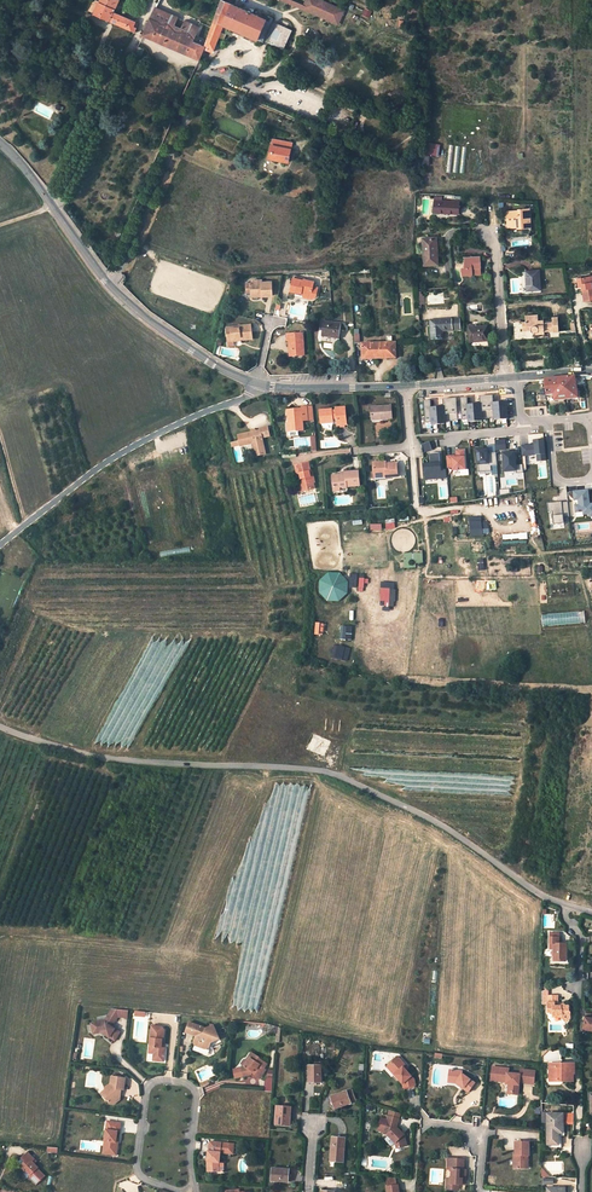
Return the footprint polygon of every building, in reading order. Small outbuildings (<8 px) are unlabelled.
[(94,11),(95,12),(100,1),(97,0),(95,0),(91,10),(94,11)] [(100,1),(95,12),(95,14),(135,31),(137,28),(134,26),(136,22),(114,12),(120,0),(101,0),(100,1)] [(214,51),(224,25),(264,42),(265,41),(267,35),(261,33),(264,27),(269,29),(273,21),(274,19),(268,16),(267,19),(223,0),(221,0),(205,46),(206,47),(205,48),(214,51)] [(338,24),(339,22),(304,6),(306,0),(284,0),(338,24)] [(322,0),(306,0),(304,6),(339,22),(345,10),(322,0)] [(179,17),(156,7),(144,35),(200,60),(205,48),(206,47),(205,46),(194,42),(200,27),(186,21),(181,30),(180,32),(173,29),(174,27),(179,17)] [(273,21),(269,29),(264,27),(261,33),(267,35),(265,41),(269,42),(278,23),(273,21)] [(293,30),(278,23),(269,42),(284,49),(293,30)] [(293,143),(274,139),(270,159),(289,162),(293,143)] [(438,156),(440,144),(426,141),(422,164),(429,165),(431,155),(438,156)] [(459,202),(434,200),(434,211),(446,211),(445,213),(459,214),(459,202)] [(530,227),(529,209),(518,210),(518,211),(507,212),(508,222),(517,221),(518,228),(530,227)] [(436,238),(423,238),(423,252),(424,252),(425,265),(438,264),(437,253),(436,253),(435,245),(437,245),(436,238)] [(480,256),(464,257),(465,268),(462,268),(462,275),(468,275),(468,276),(469,276),(470,276),(471,276),(472,276),(472,275),(473,274),(473,272),(472,269),(480,269),(480,256)] [(351,287),(356,287),(355,272),(370,271),(369,268),(350,269),(351,287)] [(539,270),(526,272),(527,291),(540,290),(539,270)] [(580,292),(583,292),(585,301),(591,300),(591,287),(590,276),(581,278),(578,278),(580,292)] [(303,292),(306,293),(306,294),(305,297),(313,299),(317,296),(319,287),(314,286),(315,281),(305,279),(305,280),(304,280),(295,278),(294,278),(291,289),(291,291),(303,293),(303,292)] [(263,280),(254,280),(252,283),(251,283),(247,283),(248,292),(252,292),(252,297),(260,297),(260,295),(263,294),(263,297),(269,296),(273,296),(273,282),(263,282),(263,280)] [(526,322),(522,322),(523,331),(531,330),(532,331),(532,332),(533,332),(534,332),(535,333),(536,332),(537,332),(538,331),(544,330),(544,331),(554,331),(554,332),(559,332),(557,317),(552,318),(553,322),(544,323),(538,323),(538,321),(526,322)] [(460,319),(430,321),(431,340),(443,339),(442,331),(461,330),(460,319)] [(342,324),(325,321),(322,336),(340,339),(342,324)] [(253,339),(252,325),(227,328),(229,340),(234,339),(234,342),(239,341),(239,339),(242,339),(242,341),(253,339)] [(487,327),(469,327),(469,342),(488,342),(487,327)] [(306,356),(304,333),(287,334),(288,341),(290,341),(291,357),(306,356)] [(396,343),(363,344),(363,359),(397,358),(396,343)] [(545,380),(545,386),(546,395),(554,394),(554,401),(578,399),(575,376),(545,380)] [(460,398),(461,406),(462,413),(462,420),(469,420),(469,422),(482,421),(481,419),(494,418),(494,420),(507,419),(506,402),(494,403),(493,395),(480,396),(480,404),(468,405),(467,397),(460,398)] [(431,400),(424,401),(426,424),(432,423),(432,425),(446,424),(445,422),(458,421),(458,414),(457,406),(456,398),(443,399),(444,407),(431,408),(431,400)] [(314,420),(313,406),(302,408),(302,409),(288,410),(289,423),(292,423),(293,431),(290,432),(290,436),(299,435),(299,431),(304,430),(303,421),(314,420)] [(392,419),(391,406),(371,407),(372,419),(383,418),(383,419),(392,419)] [(347,425),(346,408),(336,408),(336,411),(333,411),(332,409),(320,411),(322,424),(331,423),(333,420),(333,418),(337,418),(338,426),(347,425)] [(331,423),(322,424),(323,426),(326,428),(329,430),(333,429),(333,427),(334,424),(333,420),(331,423)] [(252,433),(250,432),(238,435),(239,441),(236,442),(238,446),(238,447),(252,443),(255,457),(266,454),(261,438),(269,436),(267,427),(259,429),(259,430),(256,431),(255,432),(252,433)] [(496,450),(506,449),(505,440),(495,441),(496,450)] [(521,447),(522,457),(537,456),(538,462),(546,461),(544,440),(534,441),(535,445),(521,447)] [(430,442),(422,444),(423,452),(432,450),(430,442)] [(497,466),(496,452),(488,453),(485,453),(485,450),(477,450),(479,472),(492,471),(491,466),(497,466)] [(466,470),(464,451),(456,452),(457,458),(452,459),(452,457),(447,457),(448,468),(453,468),(453,471),(466,470)] [(424,465),(426,480),(446,478),(446,470),(441,471),(440,453),(431,454),(432,464),(424,465)] [(517,474),(524,474),(523,465),(516,466),(515,453),(503,454),(504,472),(516,471),(517,474)] [(386,462),(374,463),(375,477),(388,476),(388,478),(398,477),(397,463),(386,464),(386,462)] [(309,463),(296,466),(298,475),(300,474),(301,479),(300,479),(301,485),(303,485),(305,491),(315,488),(314,483),(315,483),(314,477),(310,477),(310,473),(311,473),(309,463)] [(341,475),(333,475),(334,491),(340,491),(340,488),(360,486),(359,471),(344,473),(344,475),(341,475)] [(588,490),(573,492),(574,500),(578,500),(579,505),(575,506),(576,512),(583,512),(583,515),(589,514),(590,517),(591,516),(591,504),(588,505),(588,503),(589,503),(588,490)] [(562,502),(548,503),(549,512),(552,512),(554,525),(564,524),(563,517),(569,517),(568,504),(562,505),(562,502)] [(481,522),(481,516),(469,516),(470,535),(489,534),(488,521),(481,522)] [(423,563),(423,552),(403,553),(404,568),(416,567),(416,563),(423,563)] [(346,599),(346,573),(320,572),(320,599),(346,599)] [(364,591),(364,573),(349,573),(349,587),(358,587),(358,591),(364,591)] [(380,581),(380,606),(395,606),(395,581),(380,581)] [(572,613),(542,615),(543,624),(572,623),(572,613)] [(340,639),(352,639),(352,625),(340,625),(340,639)] [(347,661),(350,648),(334,644),(331,657),(347,661)] [(554,961),(566,961),(566,944),(560,944),(560,942),(559,942),(559,937),(550,937),(550,949),(554,949),(554,961)] [(548,989),(542,991),(542,1003),(547,1003),(547,1012),(552,1012),(552,1014),(561,1014),(561,1016),(561,1018),(564,1020),(567,1021),(570,1018),(570,1012),(568,1010),(568,1006),(565,1005),(563,1003),(561,1006),(558,1006),(558,1002),(548,1002),(548,995),(548,989)] [(105,1021),(91,1024),(93,1031),(97,1034),(101,1033),(102,1031),(105,1033),(104,1035),(114,1041),(119,1033),(111,1028),(118,1017),(118,1010),(111,1009),(105,1021)] [(128,1011),(118,1010),(118,1017),(128,1018),(128,1011)] [(584,1017),(582,1029),(591,1031),(591,1018),(584,1017)] [(206,1029),(189,1023),(185,1032),(193,1035),(194,1032),(198,1034),(197,1037),(195,1038),(193,1043),(194,1045),(205,1049),(209,1047),(211,1043),(219,1039),(213,1026),(206,1029)] [(162,1027),(151,1026),(150,1039),(150,1044),(152,1047),(152,1053),(154,1054),(153,1061),(163,1062),(164,1052),(161,1048),(162,1044),(162,1040),(163,1040),(164,1030),(162,1027)] [(259,1057),(251,1052),(247,1059),(248,1062),(245,1066),(245,1067),(241,1068),(243,1076),(251,1075),(252,1073),(253,1071),(261,1077),(266,1070),(264,1068),(267,1064),(259,1058),(259,1057)] [(406,1065),(398,1057),(389,1065),(397,1073),(395,1075),(403,1084),(404,1088),(416,1085),(414,1079),(407,1071),(403,1067),(406,1065)] [(575,1073),(575,1064),(557,1063),(557,1067),(550,1067),(550,1081),(559,1081),(559,1077),(563,1078),(574,1078),(574,1073),(575,1073)] [(309,1066),(309,1082),(322,1082),(322,1065),(320,1065),(309,1066)] [(389,1065),(387,1066),(395,1075),(397,1073),(389,1065)] [(534,1082),(535,1069),(524,1068),(524,1073),(520,1073),(520,1072),(507,1071),(508,1067),(497,1066),(497,1069),(491,1069),(491,1076),(496,1076),(496,1080),(502,1080),(502,1078),(506,1078),(506,1080),(506,1082),(509,1082),(508,1089),(512,1089),(511,1092),(518,1092),(519,1079),(523,1080),(523,1081),(534,1082)] [(243,1076),(241,1068),(233,1070),(235,1078),(243,1076)] [(469,1091),(475,1082),(463,1073),(463,1071),(450,1070),(449,1079),(458,1080),(456,1083),(461,1086),(462,1085),(464,1086),(463,1088),(469,1091)] [(269,1077),(266,1081),(273,1081),(274,1072),(270,1071),(269,1077)] [(124,1090),(125,1078),(120,1078),(117,1077),(117,1075),(113,1075),(113,1077),(111,1077),(110,1084),(104,1089),(106,1090),(109,1095),(106,1097),(108,1100),(107,1101),(109,1104),(113,1105),(120,1100),(120,1094),(119,1094),(120,1090),(121,1090),(124,1090)] [(273,1081),(266,1081),(265,1091),(272,1092),(273,1081)] [(101,1094),(107,1101),(108,1100),(106,1097),(109,1095),(106,1090),(101,1094)] [(352,1090),(347,1092),(351,1103),(356,1101),(352,1090)] [(347,1091),(331,1097),(336,1109),(351,1103),(347,1092),(347,1091)] [(291,1107),(277,1106),(276,1124),(290,1125),(291,1107)] [(405,1135),(398,1127),(400,1118),(399,1118),(401,1113),(391,1110),(389,1114),(390,1114),(390,1116),(389,1115),(388,1121),(382,1120),(379,1130),(386,1132),(385,1134),(389,1135),(397,1143),(398,1148),(408,1146),(405,1135)] [(563,1113),(547,1114),(548,1144),(559,1144),(559,1133),(563,1133),(563,1113)] [(121,1123),(108,1122),(105,1141),(108,1142),(107,1148),(110,1149),(109,1155),(117,1156),(119,1143),(117,1143),(117,1139),(118,1132),(120,1132),(121,1123)] [(345,1138),(333,1137),(331,1161),(344,1162),(345,1138)] [(529,1155),(529,1142),(515,1142),(515,1155),(515,1157),(514,1157),(514,1168),(525,1168),(525,1162),(528,1161),(528,1155),(529,1155)] [(234,1149),(210,1146),(209,1151),(207,1165),(207,1172),(216,1171),(224,1171),(224,1163),(220,1163),(220,1157),(233,1159),(234,1149)] [(26,1162),(18,1169),(28,1179),(29,1177),(37,1185),(45,1176),(38,1169),(39,1168),(35,1164),(33,1162),(35,1160),(28,1153),(22,1159),(26,1162)] [(465,1159),(449,1159),(448,1169),(453,1169),(452,1183),(447,1183),(447,1189),(459,1190),(460,1184),(463,1184),(463,1179),(467,1179),(467,1170),(464,1170),(465,1159)] [(289,1169),(273,1168),(272,1181),(289,1182),(289,1169)] [(397,1176),(388,1176),(390,1185),(398,1184),(397,1176)] [(399,1183),(398,1184),(390,1185),(389,1185),(390,1191),(401,1191),(399,1183)]
